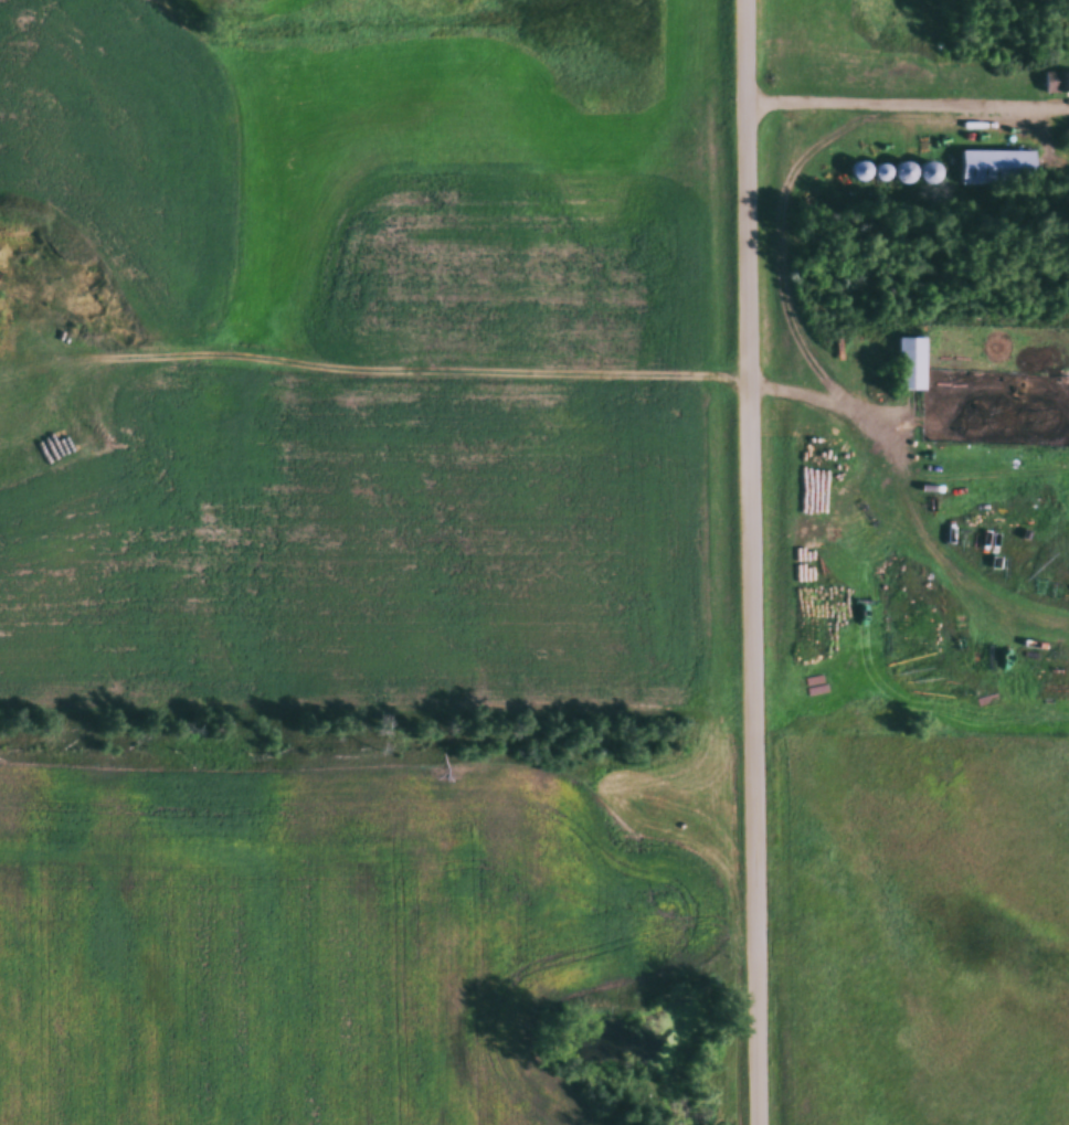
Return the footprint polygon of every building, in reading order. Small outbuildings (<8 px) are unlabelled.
[(1044,73),(1044,94),(1068,94),(1068,73),(1044,73)] [(958,152),(958,185),(1038,185),(1038,151),(958,152)] [(898,338),(898,391),(928,391),(928,338),(898,338)]
